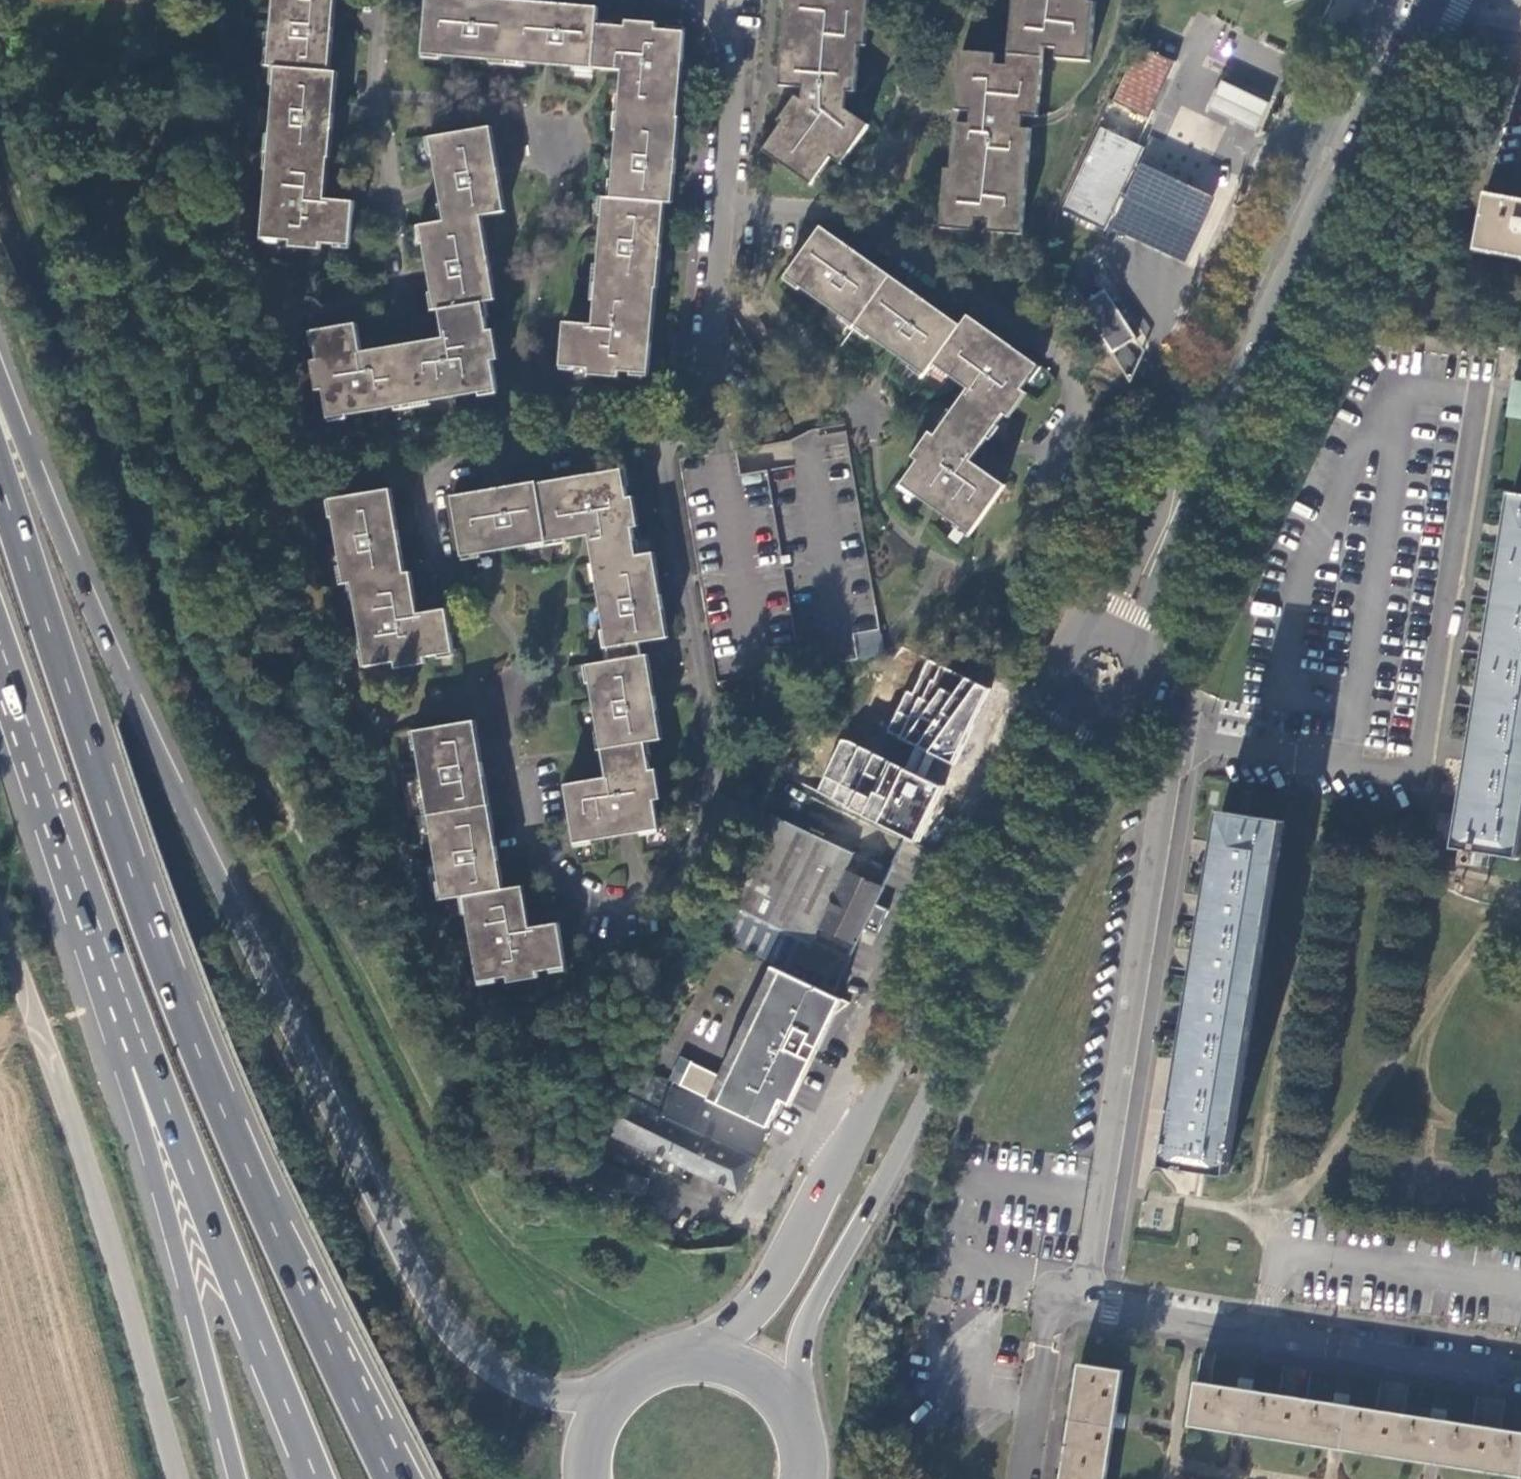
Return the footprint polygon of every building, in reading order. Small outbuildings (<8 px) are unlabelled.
[(269,69),(279,71),(262,241),(293,244),(292,254),(321,257),(322,248),(353,251),(357,206),(326,204),(328,177),(329,163),(333,163),(337,110),(339,77),(330,77),(333,38),(336,0),(275,0),(269,69)] [(424,57),(450,58),(541,68),(624,74),(612,204),(605,204),(594,330),(565,326),(562,372),(589,374),(588,383),(618,385),(619,378),(648,381),(655,299),(658,299),(666,213),(674,214),(682,125),(679,125),(686,37),(657,35),(658,27),(627,24),(626,30),(599,28),(600,11),(501,0),(428,0),(424,57)] [(776,88),(801,90),(800,104),(793,99),(776,124),(780,127),(760,154),(810,189),(829,161),(840,169),(868,129),(844,113),(845,104),(846,94),(854,95),(858,50),(863,50),(868,0),(784,0),(776,88)] [(1007,68),(992,67),(993,55),(959,53),(955,112),(963,113),(963,119),(962,126),(953,126),(949,171),(943,170),(939,229),(1022,236),(1031,127),(1021,126),(1022,113),(1038,114),(1045,45),(1056,46),(1055,57),(1091,60),(1096,1),(1089,1),(1089,0),(1013,0),(1007,68)] [(1172,59),(1138,43),(1111,98),(1145,115),(1172,59)] [(1270,102),(1223,80),(1209,108),(1257,130),(1270,102)] [(1143,145),(1102,127),(1063,210),(1105,229),(1143,145)] [(490,129),(428,139),(436,189),(441,226),(419,229),(433,314),(439,314),(444,341),(363,355),(359,325),(315,332),(319,363),(312,364),(317,393),(324,392),(329,419),(497,392),(494,363),(500,361),(496,331),(488,332),(483,304),(496,301),(482,218),(505,213),(490,129)] [(1138,177),(1118,221),(1191,254),(1211,211),(1138,177)] [(1486,189),(1475,248),(1520,257),(1520,195),(1486,189)] [(895,484),(963,534),(996,489),(963,465),(997,418),(1003,422),(1020,399),(1015,396),(1033,371),(963,320),(955,331),(818,230),(783,278),(921,380),(932,365),(966,390),(931,438),(925,434),(907,458),(912,461),(895,484)] [(1138,340),(1106,289),(1083,304),(1115,354),(1138,340)] [(677,457),(717,680),(887,650),(847,427),(677,457)] [(561,784),(570,844),(655,831),(651,800),(656,799),(651,769),(646,769),(641,741),(658,739),(646,656),(638,657),(636,644),(666,640),(653,555),(634,558),(629,531),(636,530),(631,501),(624,502),(619,472),(549,483),(549,481),(447,499),(457,558),(583,538),(603,663),(584,666),(602,778),(561,784)] [(390,494),(331,504),(346,589),(353,588),(367,670),(396,665),(397,670),(427,664),(426,660),(454,655),(447,612),(420,616),(413,575),(405,576),(390,494)] [(1520,852),(1520,495),(1512,494),(1456,847),(1479,850),(1508,855),(1520,856),(1520,852)] [(991,689),(926,660),(913,692),(907,690),(887,731),(913,747),(904,770),(840,738),(817,791),(922,841),(991,689)] [(504,974),(505,979),(535,975),(534,969),(562,964),(555,922),(525,927),(518,885),(498,888),(472,720),(414,729),(440,896),(463,893),(476,978),(504,974)] [(1169,1125),(1163,1163),(1227,1173),(1284,821),(1221,811),(1214,850),(1206,902),(1197,955),(1188,1011),(1178,1070),(1169,1125)] [(863,929),(876,935),(888,910),(875,904),(891,871),(770,814),(712,936),(790,973),(805,942),(848,962),(863,929)] [(845,1002),(771,968),(719,1077),(689,1062),(678,1085),(767,1127),(779,1104),(785,1107),(830,1014),(845,1002)] [(689,1062),(678,1057),(668,1080),(678,1085),(689,1062)] [(674,1089),(672,1089),(630,1069),(622,1083),(630,1086),(626,1094),(663,1111),(674,1089)] [(645,1147),(736,1192),(765,1132),(674,1089),(663,1111),(626,1094),(630,1086),(622,1083),(601,1127),(643,1150),(645,1147)] [(586,1160),(576,1195),(615,1206),(619,1189),(624,1171),(586,1160)] [(624,1171),(619,1189),(644,1195),(648,1178),(624,1171)] [(1113,1427),(1123,1428),(1125,1422),(1126,1413),(1115,1412),(1122,1370),(1080,1363),(1061,1478),(1105,1478),(1113,1427)] [(1444,1420),(1445,1409),(1439,1408),(1432,1407),(1430,1418),(1347,1405),(1349,1394),(1342,1393),(1334,1391),(1333,1402),(1249,1389),(1252,1379),(1237,1377),(1236,1388),(1195,1381),(1189,1423),(1240,1431),(1335,1446),(1434,1462),(1520,1476),(1520,1432),(1444,1420)]
